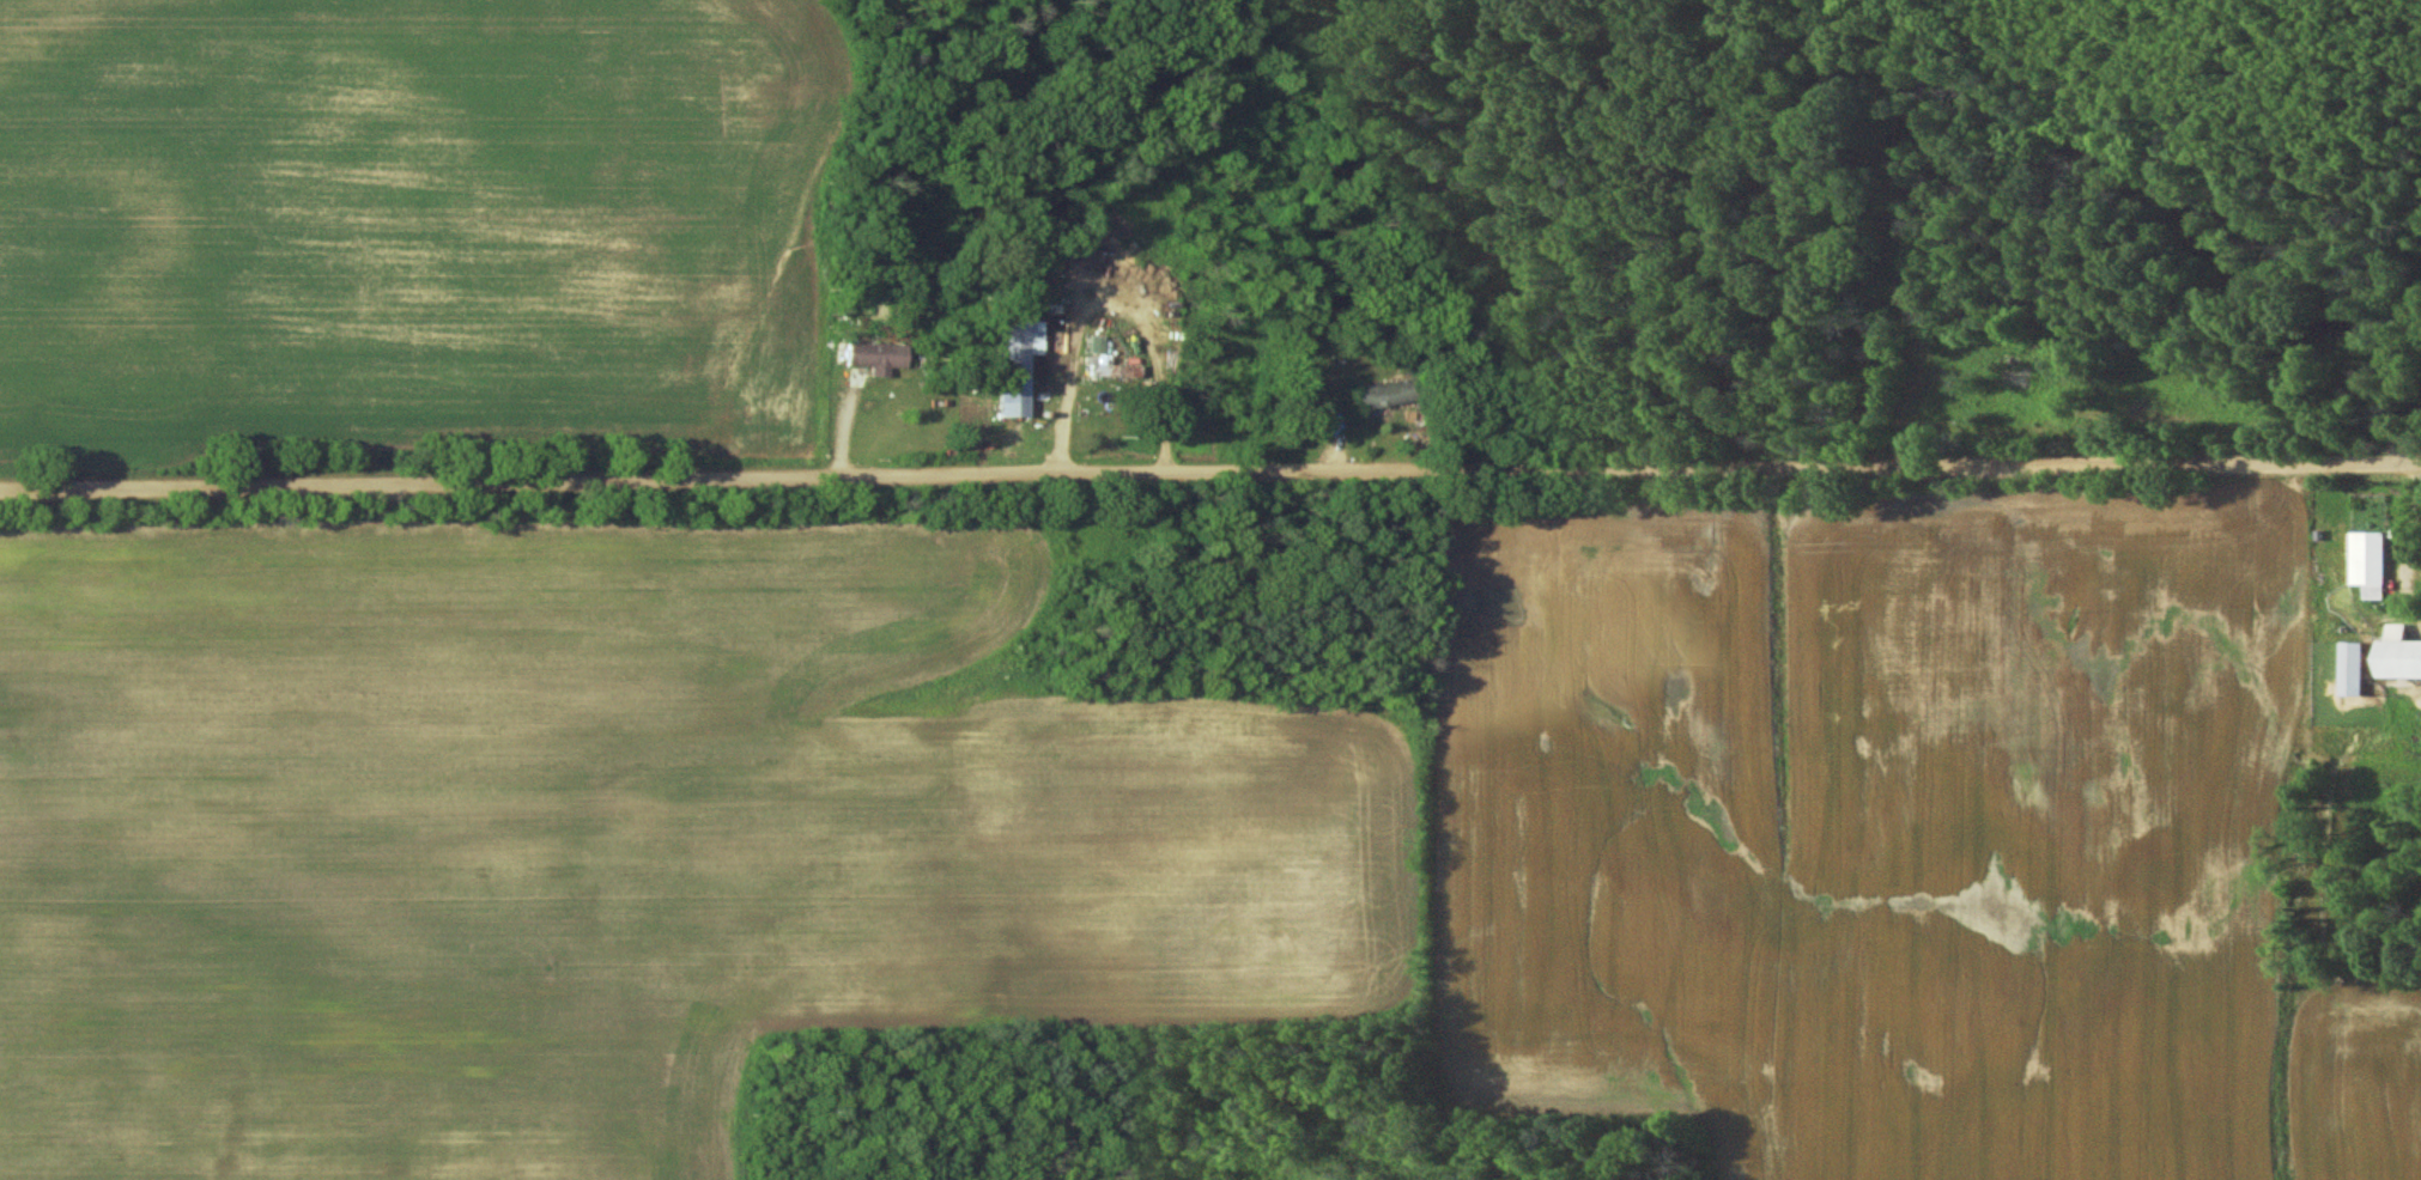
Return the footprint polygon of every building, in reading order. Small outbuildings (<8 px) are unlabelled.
[(1030,417),(1029,355),(1043,355),(1043,322),(1001,323),(1002,418),(1030,417)] [(898,368),(898,343),(847,343),(847,367),(871,367),(871,378),(888,378),(888,368),(898,368)] [(1360,409),(1403,404),(1400,381),(1358,386),(1360,409)] [(2386,533),(2350,532),(2350,584),(2365,584),(2365,599),(2386,599),(2386,533)] [(2409,641),(2409,624),(2389,624),(2389,678),(2420,678),(2420,641),(2409,641)] [(2342,695),(2365,696),(2365,643),(2342,642),(2342,695)]
